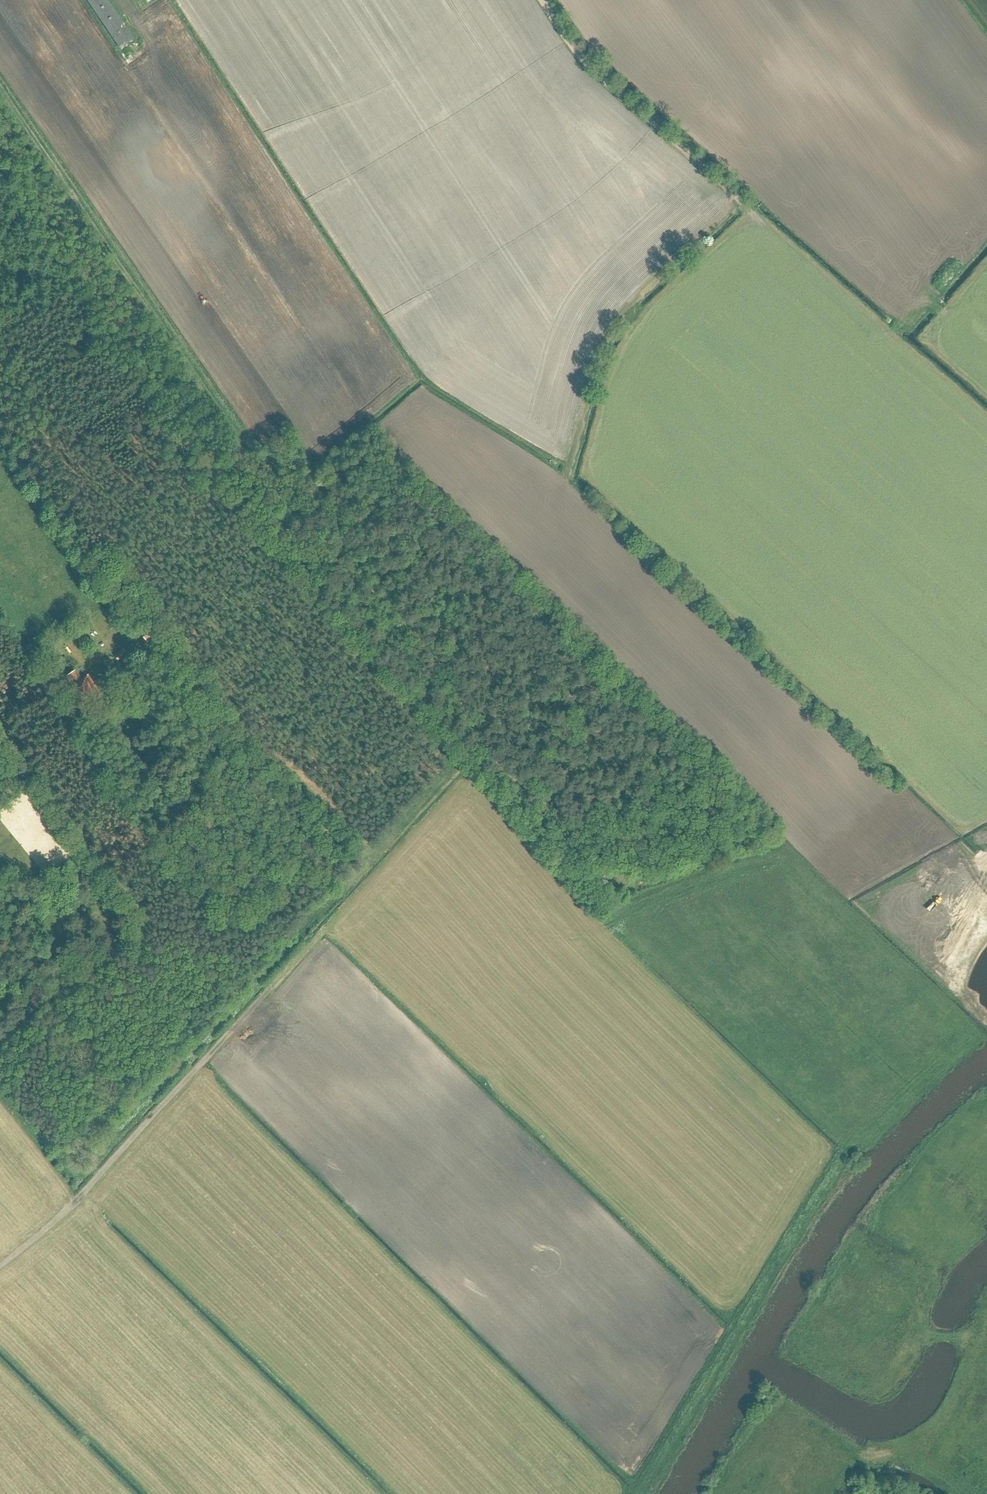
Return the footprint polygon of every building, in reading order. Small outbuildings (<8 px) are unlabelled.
[(120,48),(134,38),(108,0),(88,0),(120,48)] [(941,289),(946,292),(950,284),(945,282),(941,289)] [(119,660),(127,653),(124,649),(115,655),(119,660)] [(82,708),(102,694),(88,674),(81,679),(75,670),(68,675),(64,678),(70,686),(67,688),(82,708)]
